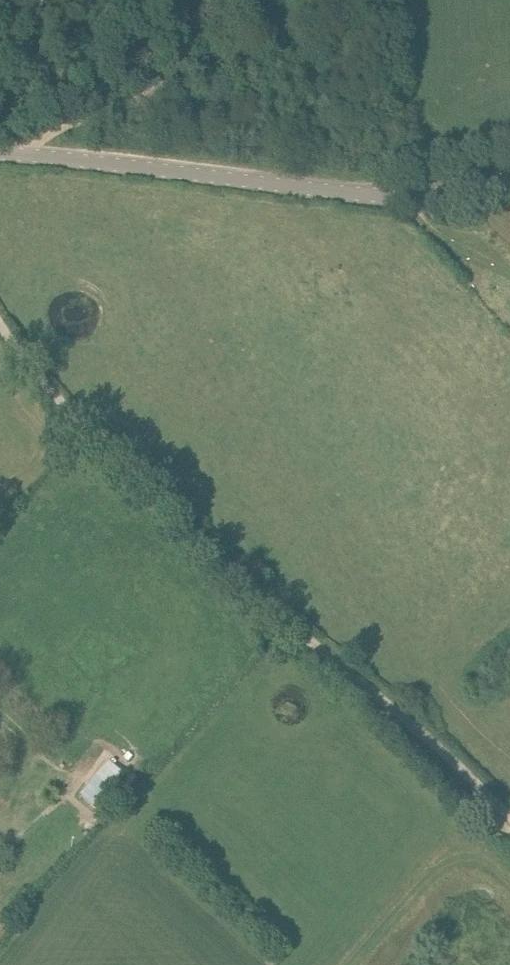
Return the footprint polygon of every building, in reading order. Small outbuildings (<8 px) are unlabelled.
[(101,807),(128,771),(110,758),(83,794),(101,807)]
